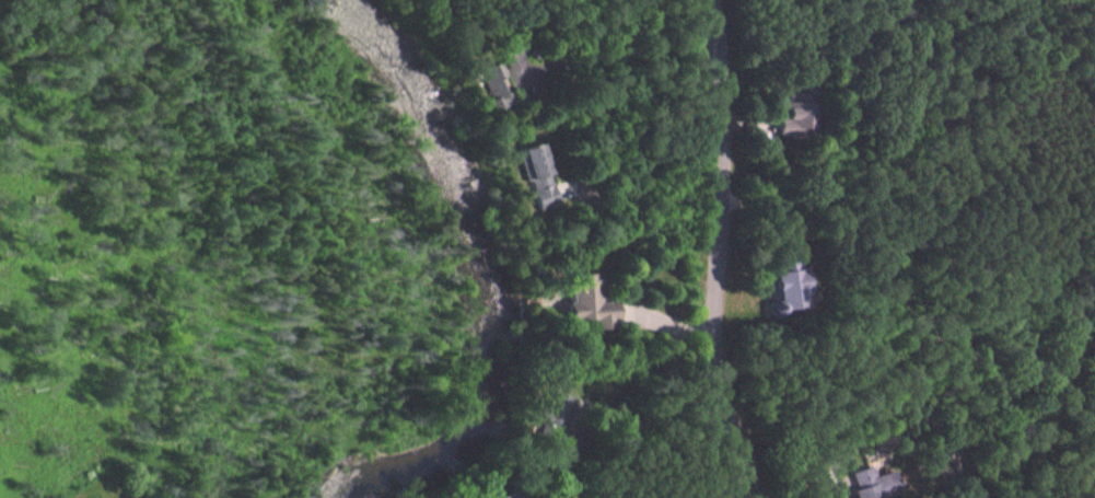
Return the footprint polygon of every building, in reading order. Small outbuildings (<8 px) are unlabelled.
[(474,109),(494,104),(484,61),(464,65),(474,109)] [(811,78),(791,78),(791,93),(778,92),(777,133),(810,134),(811,78)] [(542,203),(527,143),(503,149),(518,209),(542,203)] [(763,255),(765,310),(795,310),(793,254),(763,255)] [(581,320),(581,329),(606,329),(606,301),(587,302),(587,273),(555,273),(556,320),(581,320)] [(559,433),(568,398),(536,391),(528,426),(559,433)] [(850,497),(878,497),(867,468),(848,475),(853,488),(847,490),(850,497)] [(498,489),(471,497),(501,497),(498,489)]
